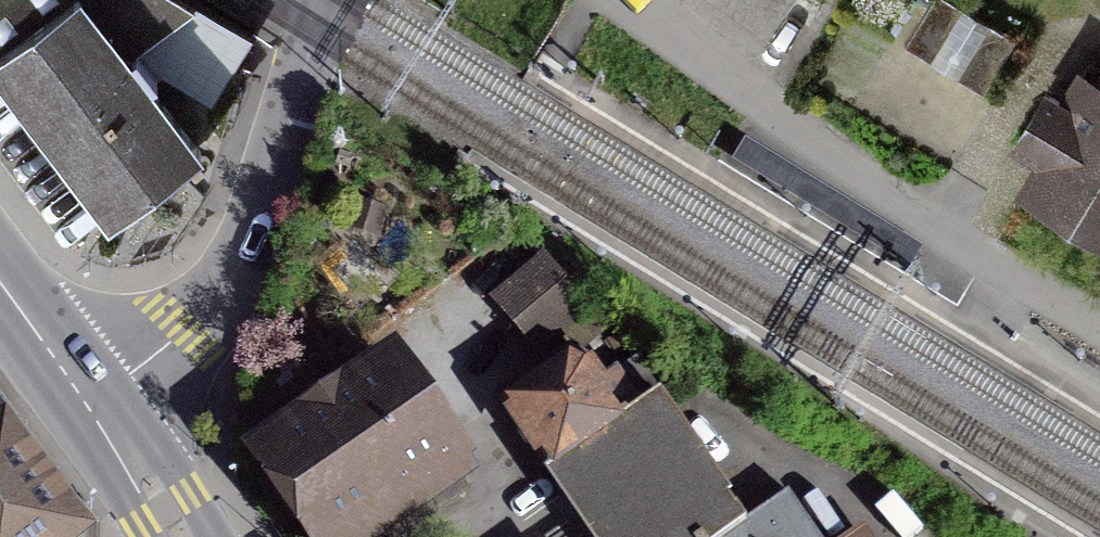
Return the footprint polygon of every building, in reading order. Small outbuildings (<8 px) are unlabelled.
[(0,49),(0,72),(111,215),(198,148),(126,55),(84,0),(64,0),(0,49)] [(64,0),(0,0),(0,49),(64,0)] [(126,55),(215,113),(252,49),(174,0),(84,0),(126,55)] [(935,61),(967,7),(955,0),(933,0),(907,44),(935,61)] [(958,78),(986,94),(1018,40),(990,24),(958,78)] [(1099,224),(1099,89),(1091,84),(1074,112),(1045,95),(1019,137),(1048,155),(1031,182),(1099,224)] [(910,273),(924,250),(746,141),(732,164),(910,273)] [(541,256),(490,304),(536,352),(587,303),(541,256)] [(505,403),(545,471),(640,408),(617,373),(563,361),(505,403)] [(265,455),(320,536),(402,536),(395,527),(466,479),(393,370),(265,455)] [(792,502),(744,534),(653,399),(640,408),(545,471),(590,536),(816,536),(792,502)] [(8,436),(0,441),(0,536),(63,536),(76,528),(8,436)]
